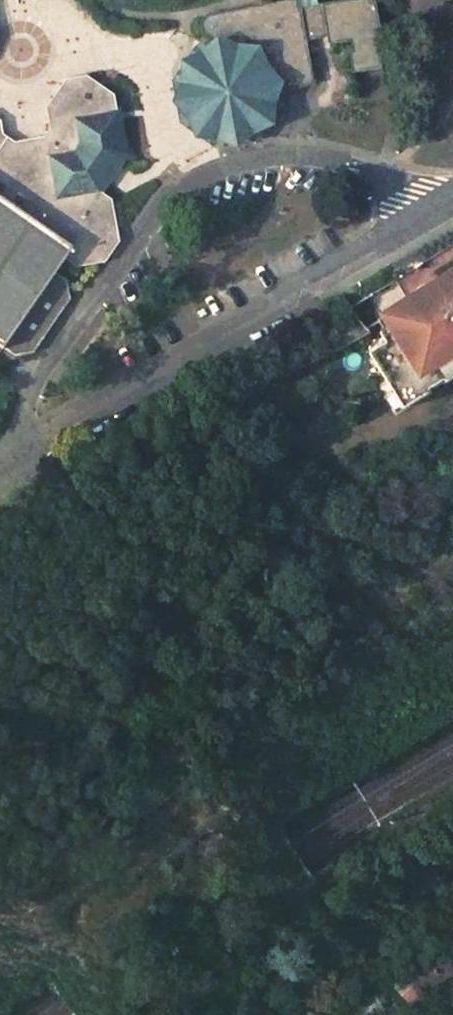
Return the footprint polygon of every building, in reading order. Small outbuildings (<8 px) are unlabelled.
[(381,67),(375,35),(381,34),(375,0),(343,0),(300,8),(299,0),(288,0),(206,15),(201,22),(203,33),(210,38),(213,52),(203,54),(183,83),(190,117),(218,136),(252,130),(272,101),(270,92),(314,84),(306,40),(327,35),(329,43),(351,39),(353,52),(349,52),(353,72),(381,67)] [(40,222),(73,245),(64,258),(76,266),(105,261),(120,241),(111,198),(100,190),(118,163),(125,154),(114,94),(104,87),(87,75),(66,78),(46,107),(50,128),(44,136),(37,146),(17,150),(3,141),(3,133),(0,121),(0,120),(0,195),(40,222)] [(3,347),(56,271),(64,258),(73,245),(40,222),(0,195),(0,345),(3,347)] [(68,279),(56,271),(3,347),(15,355),(34,351),(68,301),(68,279)] [(368,352),(390,385),(399,379),(410,392),(422,385),(427,391),(445,379),(440,374),(452,366),(452,271),(380,316),(393,335),(368,352)] [(443,946),(452,958),(452,943),(443,946)] [(386,978),(413,1010),(452,975),(452,958),(443,946),(419,949),(386,978)] [(355,1003),(366,1014),(393,1014),(400,1009),(377,984),(355,1003)]
